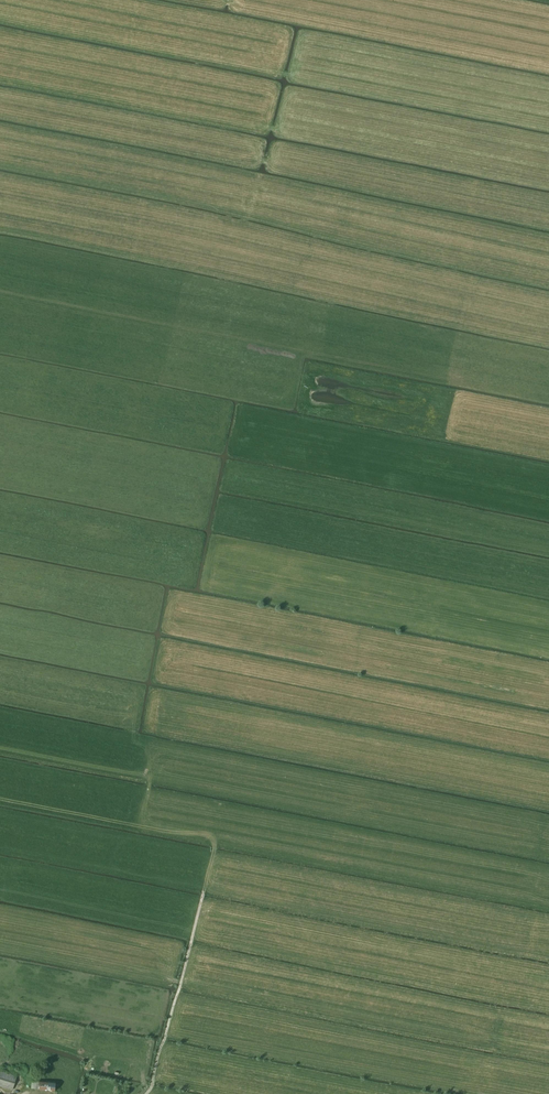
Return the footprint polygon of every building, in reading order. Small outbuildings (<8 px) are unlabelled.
[(108,466),(101,465),(100,471),(110,473),(111,469),(107,468),(108,466)] [(17,1076),(0,1071),(0,1086),(12,1090),(17,1076)] [(38,1089),(54,1091),(55,1082),(38,1080),(38,1089)]
